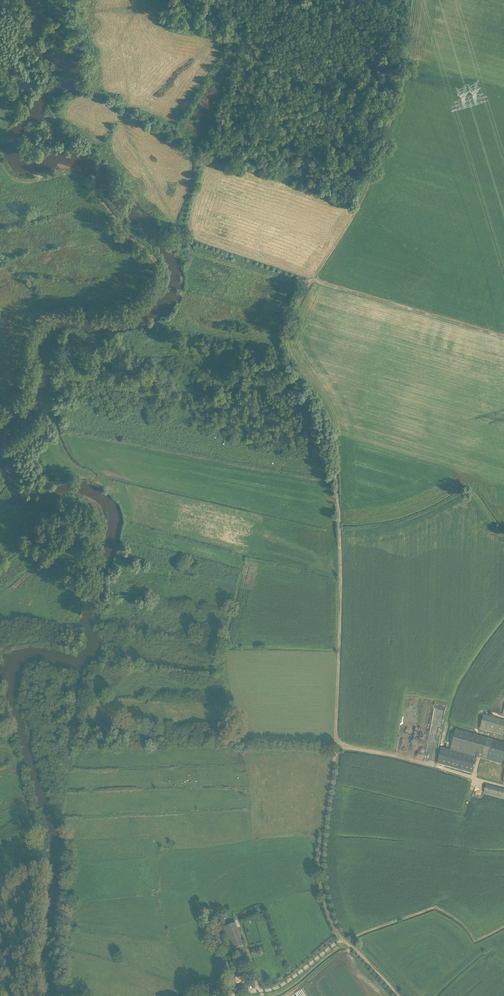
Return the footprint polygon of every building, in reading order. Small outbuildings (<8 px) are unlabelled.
[(483,715),(479,730),(503,736),(503,721),(483,715)] [(503,765),(503,743),(456,730),(451,750),(503,765)] [(485,785),(483,794),(503,800),(503,790),(485,785)] [(227,926),(224,920),(226,919),(225,915),(217,918),(229,952),(244,947),(235,923),(227,926)] [(236,984),(245,982),(243,972),(237,973),(237,975),(234,975),(236,984)]
